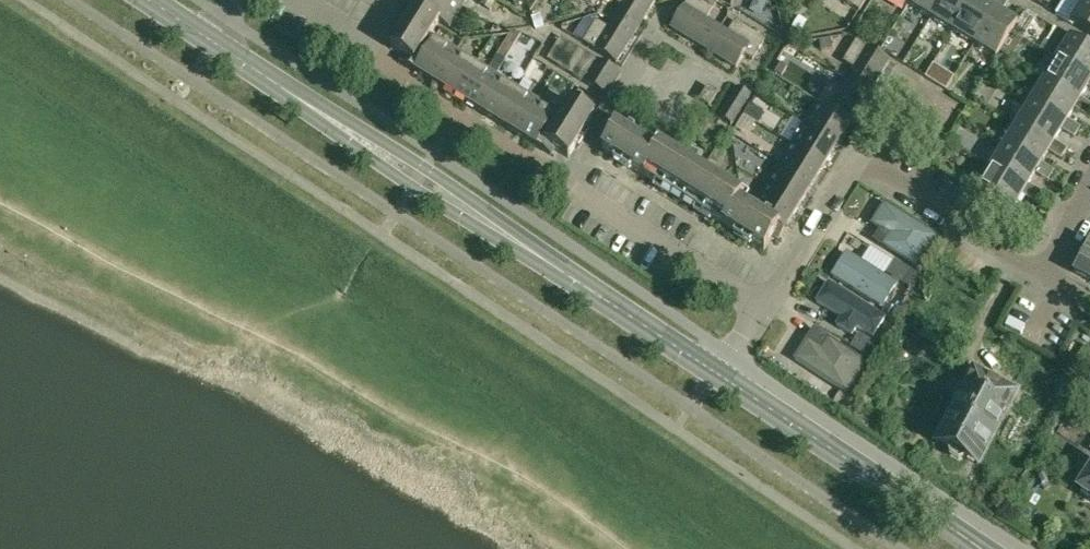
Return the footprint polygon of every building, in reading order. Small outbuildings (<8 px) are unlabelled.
[(462,8),(449,0),(421,0),(416,8),(439,22),(449,28),(462,8)] [(462,8),(467,0),(449,0),(462,8)] [(480,4),(490,11),(495,3),(490,0),(483,0),(480,4)] [(621,6),(615,17),(637,31),(656,0),(611,0),(621,6)] [(712,9),(697,0),(689,0),(671,28),(704,48),(717,26),(706,19),(712,9)] [(712,9),(718,0),(697,0),(712,9)] [(866,0),(841,0),(859,11),(866,0)] [(908,5),(930,18),(941,0),(911,0),(908,5)] [(930,18),(952,31),(971,0),(941,0),(930,18)] [(980,0),(971,0),(952,31),(974,44),(995,10),(992,8),(980,0)] [(1012,31),(1017,23),(1001,14),(1009,1),(1008,0),(996,0),(992,8),(995,10),(974,44),(996,58),(1012,31)] [(1083,1),(1069,23),(1089,36),(1089,5),(1083,1)] [(425,46),(439,22),(416,8),(401,31),(425,46)] [(532,17),(536,30),(544,26),(540,14),(532,17)] [(799,32),(807,21),(799,16),(792,27),(799,32)] [(583,43),(616,64),(637,31),(615,17),(608,28),(597,21),(583,43)] [(728,32),(717,26),(704,48),(736,69),(744,55),(752,60),(765,40),(735,21),(728,32)] [(1027,29),(1017,23),(1012,31),(1022,38),(1027,29)] [(401,61),(411,68),(425,46),(401,31),(390,49),(404,57),(401,61)] [(607,96),(621,74),(561,37),(547,59),(607,96)] [(840,55),(837,37),(823,40),(826,57),(840,55)] [(436,38),(415,71),(436,84),(457,51),(436,38)] [(1070,38),(1056,60),(1089,81),(1089,50),(1070,38)] [(890,61),(856,40),(843,62),(855,69),(848,81),(870,94),(890,61)] [(436,84),(456,96),(477,63),(457,51),(436,84)] [(1081,98),(1088,87),(1089,89),(1089,81),(1056,60),(1043,82),(1078,103),(1081,98)] [(456,96),(476,109),(497,76),(477,63),(456,96)] [(782,64),(775,75),(783,80),(790,68),(782,64)] [(946,90),(955,76),(947,72),(938,85),(946,90)] [(476,109),(496,121),(517,88),(497,76),(476,109)] [(829,83),(817,103),(851,124),(870,94),(848,81),(841,91),(829,83)] [(1068,120),(1075,109),(1087,116),(1089,112),(1089,104),(1081,98),(1078,103),(1043,82),(1030,103),(1065,124),(1068,120)] [(699,101),(709,107),(718,92),(708,86),(699,101)] [(751,96),(738,87),(719,118),(732,126),(751,96)] [(496,121),(516,133),(537,101),(517,88),(496,121)] [(537,147),(558,114),(537,101),(516,133),(537,147)] [(571,102),(562,116),(585,131),(594,117),(571,102)] [(817,103),(804,124),(838,145),(851,124),(817,103)] [(1054,142),(1061,130),(1074,138),(1080,127),(1068,120),(1065,124),(1030,103),(1016,125),(1051,146),(1054,142)] [(750,105),(744,114),(759,124),(765,114),(750,105)] [(562,116),(554,130),(577,144),(585,131),(562,116)] [(608,140),(601,151),(765,251),(773,238),(779,242),(785,231),(738,202),(741,198),(728,190),(732,185),(715,174),(711,180),(700,173),(689,166),(693,160),(676,150),(672,155),(659,148),(656,152),(629,135),(632,129),(614,118),(602,137),(608,140)] [(826,165),(838,145),(804,124),(792,144),(826,165)] [(1068,149),(1054,142),(1051,146),(1016,125),(1003,147),(1038,168),(1041,163),(1048,152),(1061,160),(1068,149)] [(554,130),(541,149),(552,156),(555,151),(568,159),(577,144),(554,130)] [(792,144),(779,165),(813,186),(826,165),(792,144)] [(699,152),(691,147),(686,155),(693,160),(699,152)] [(1025,190),(1028,185),(1035,173),(1048,181),(1054,171),(1041,163),(1038,168),(1003,147),(990,169),(1025,190)] [(800,206),(813,186),(779,165),(766,185),(800,206)] [(977,190),(1012,211),(1022,195),(1035,203),(1041,193),(1028,185),(1025,190),(990,169),(977,190)] [(787,227),(800,206),(766,185),(753,206),(787,227)] [(883,204),(869,226),(883,235),(878,243),(899,256),(903,250),(921,261),(936,238),(883,204)] [(1089,240),(1073,272),(1089,281),(1089,240)] [(844,254),(830,277),(880,307),(894,283),(844,254)] [(886,274),(903,284),(911,271),(894,261),(886,274)] [(827,284),(814,305),(842,322),(837,329),(851,337),(856,329),(873,340),(885,321),(827,284)] [(868,357),(876,344),(859,334),(855,339),(850,347),(867,358),(868,357)] [(819,350),(804,341),(792,360),(844,393),(863,363),(825,340),(819,350)] [(1017,392),(976,371),(936,444),(949,450),(951,456),(959,460),(966,458),(978,466),(1017,392)] [(1077,491),(1089,499),(1089,471),(1077,491)]
